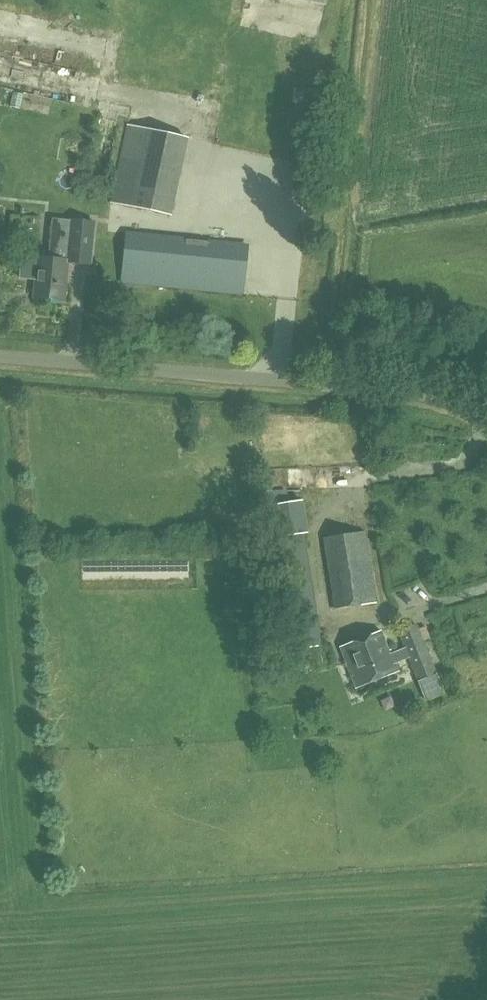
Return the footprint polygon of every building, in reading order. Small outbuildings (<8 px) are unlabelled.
[(23,92),(19,109),(29,111),(33,94),(23,92)] [(172,216),(189,136),(127,122),(110,202),(172,216)] [(72,220),(53,218),(49,258),(38,257),(35,297),(64,300),(68,261),(90,263),(94,221),(72,219),(72,220)] [(248,244),(126,232),(121,282),(243,294),(248,244)] [(286,652),(322,645),(305,534),(309,533),(303,500),(263,505),(286,652)] [(334,609),(378,602),(366,530),(323,537),(334,609)] [(381,630),(340,646),(357,687),(400,671),(396,661),(409,656),(405,646),(392,651),(391,650),(389,651),(381,630)] [(419,657),(428,680),(437,676),(428,653),(419,657)]
